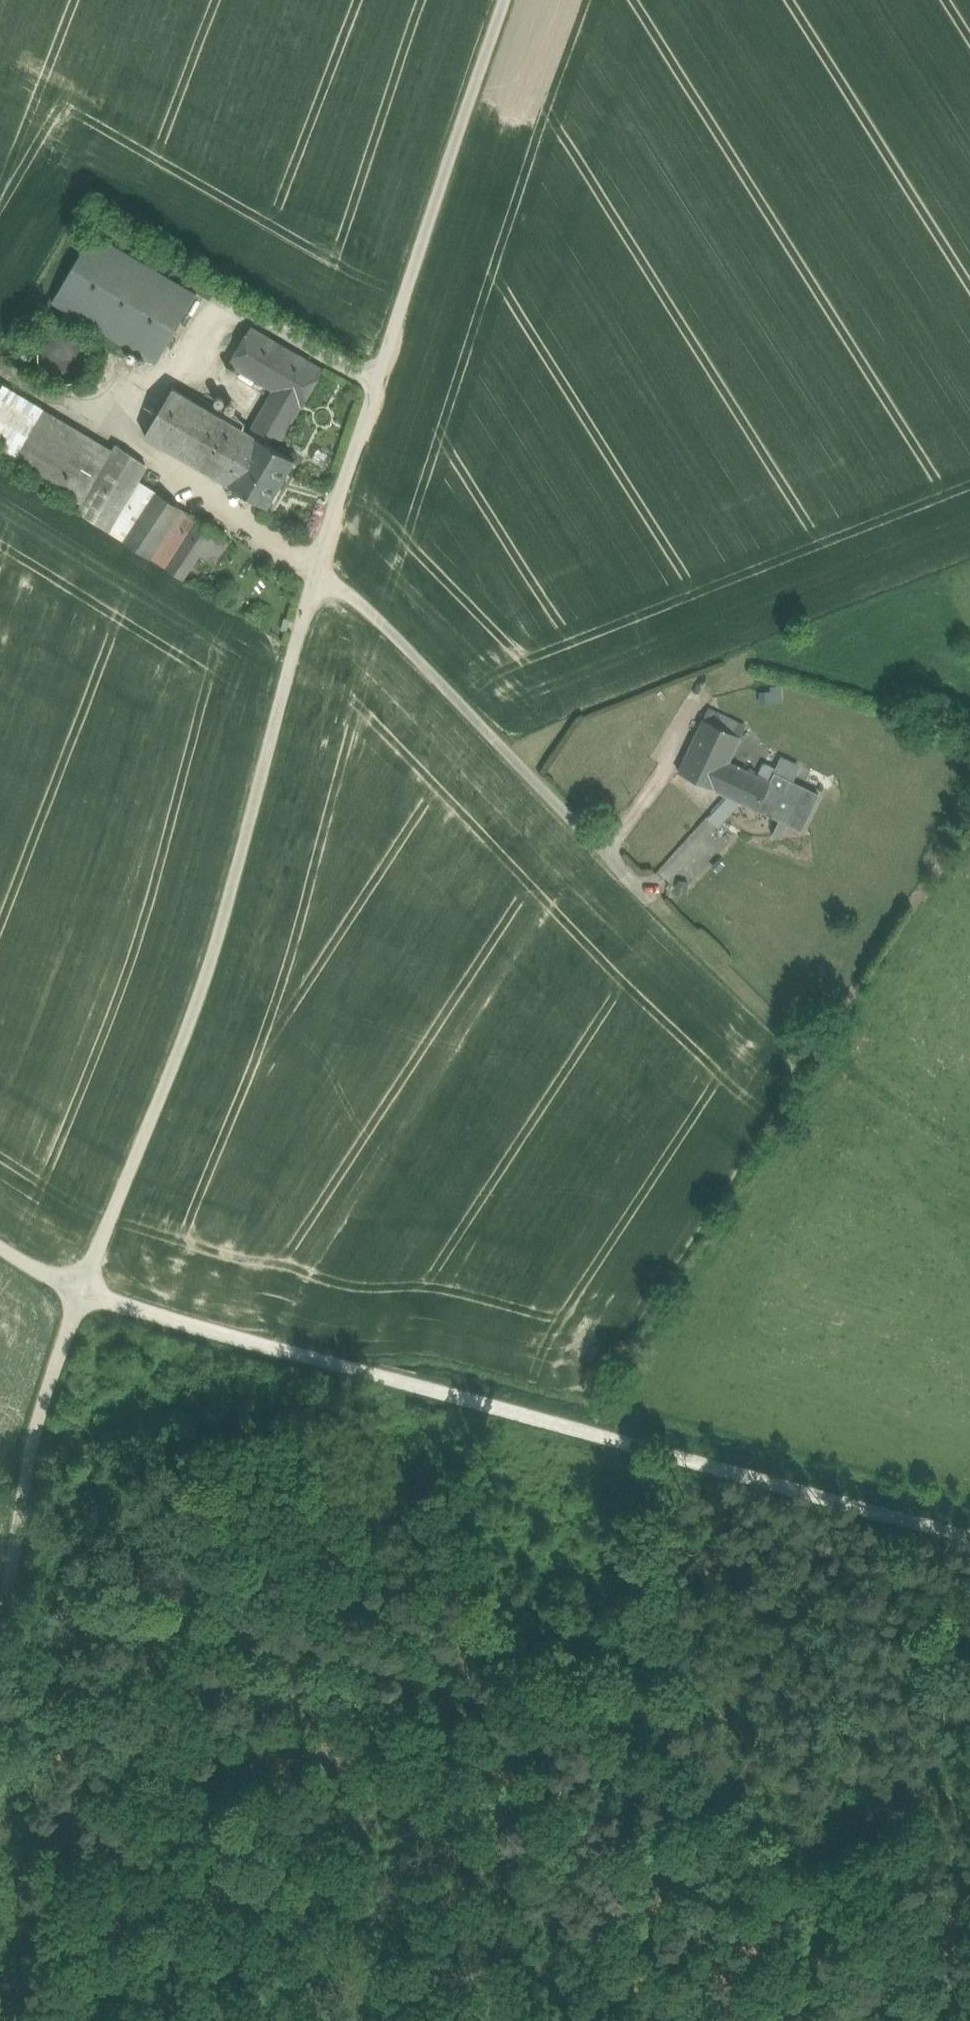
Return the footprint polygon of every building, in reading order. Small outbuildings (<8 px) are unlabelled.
[(95,235),(53,304),(156,367),(175,337),(178,332),(199,298),(95,235)] [(328,373),(249,327),(225,367),(277,398),(254,436),(175,388),(144,439),(272,515),(302,466),(280,453),(328,373)] [(10,391),(0,407),(0,471),(183,587),(201,558),(217,568),(233,545),(141,487),(153,468),(116,445),(110,454),(10,391)] [(783,686),(761,689),(763,701),(784,698),(783,686)] [(709,710),(679,771),(802,830),(819,794),(763,767),(758,777),(729,763),(746,727),(709,710)]
